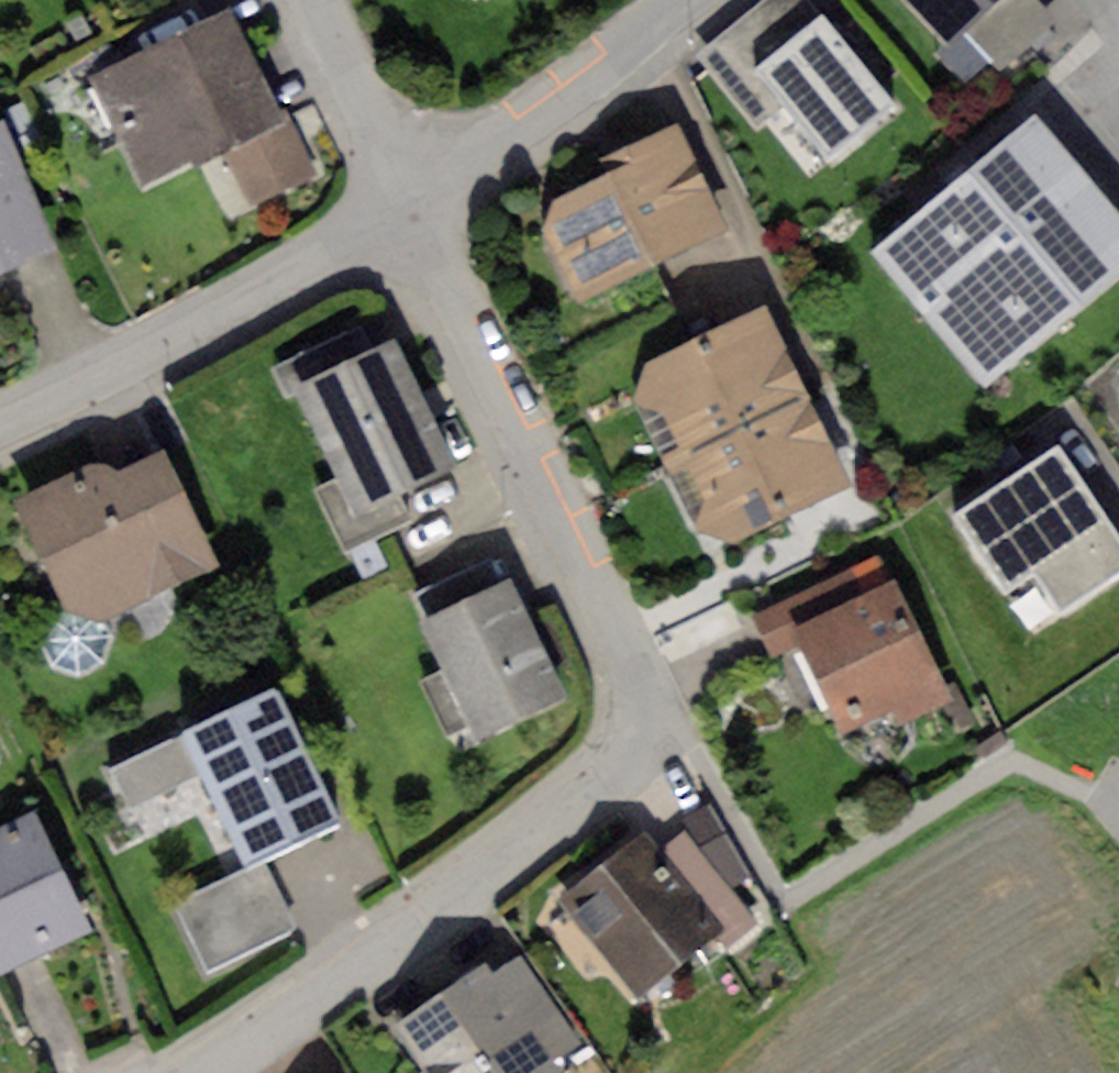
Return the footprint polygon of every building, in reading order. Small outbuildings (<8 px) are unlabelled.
[(692,56),(755,130),(785,104),(833,160),(900,103),(812,0),(757,0),(692,56)] [(953,42),(962,34),(998,0),(913,0),(953,42)] [(1041,0),(998,0),(962,34),(998,72),(1057,18),(1041,0)] [(229,5),(87,78),(145,190),(224,149),(254,205),(316,173),(229,5)] [(0,112),(0,273),(62,246),(2,111),(0,112)] [(871,251),(984,387),(1118,275),(1118,218),(1034,116),(871,251)] [(607,173),(553,199),(540,231),(575,302),(723,230),(673,126),(601,160),(607,173)] [(766,306),(647,362),(634,401),(667,465),(808,399),(766,306)] [(392,340),(296,386),(339,477),(312,490),(344,555),(414,521),(400,491),(453,465),(392,340)] [(808,399),(667,465),(697,530),(733,543),(850,488),(808,399)] [(957,514),(1006,590),(1038,570),(1062,606),(1118,569),(1118,542),(1058,448),(957,514)] [(84,465),(13,499),(63,611),(53,616),(47,621),(42,628),(39,635),(38,642),(39,649),(42,656),(46,662),(50,668),(58,672),(66,675),(74,677),(81,677),(90,674),(98,670),(105,664),(109,659),(112,652),(114,647),(114,641),(113,633),(109,628),(103,622),(214,565),(164,449),(115,472),(105,467),(97,464),(90,464),(84,465)] [(409,595),(421,622),(502,585),(489,558),(409,595)] [(852,568),(752,616),(769,651),(799,637),(869,603),(852,568)] [(502,585),(421,622),(477,741),(567,698),(511,580),(502,585)] [(869,603),(799,637),(845,730),(894,706),(902,722),(950,699),(897,591),(869,603)] [(276,684),(181,731),(202,774),(247,866),(262,858),(342,819),(276,684)] [(202,774),(181,731),(109,766),(130,809),(202,774)] [(710,806),(685,819),(698,849),(731,891),(749,874),(710,806)] [(0,830),(0,976),(90,933),(34,814),(0,830)] [(642,833),(559,900),(637,998),(721,931),(659,854),(642,833)] [(685,833),(659,854),(721,931),(732,946),(759,925),(731,891),(698,849),(685,833)] [(247,866),(172,902),(205,970),(295,926),(262,858),(247,866)] [(394,1031),(424,1072),(561,1072),(562,1054),(579,1042),(520,958),(491,978),(484,968),(394,1031)]
